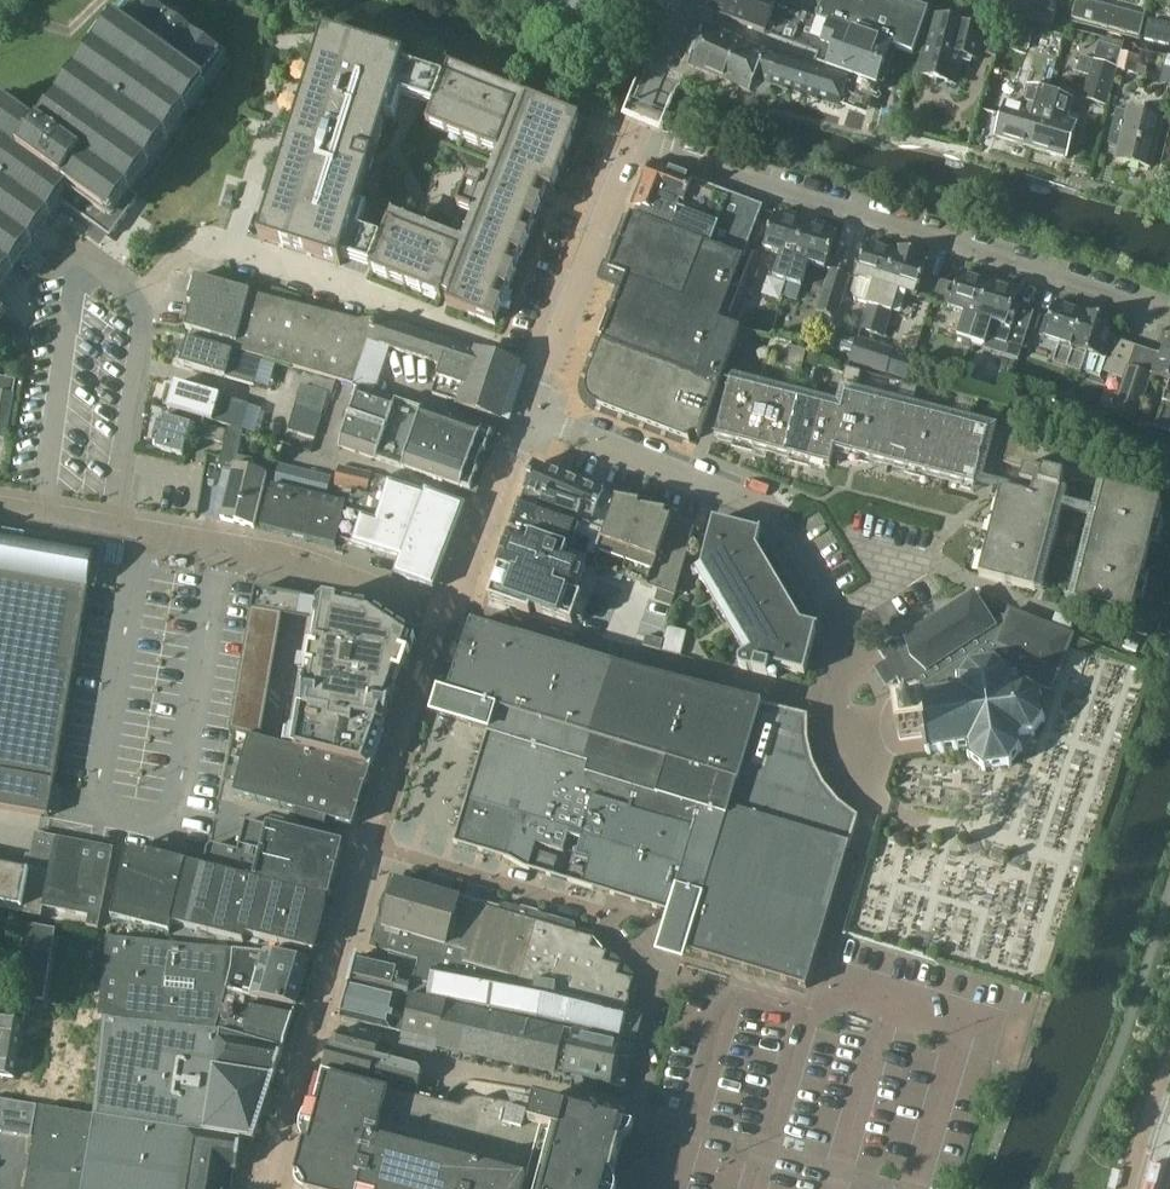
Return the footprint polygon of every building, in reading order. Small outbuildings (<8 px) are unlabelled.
[(222,54),(187,30),(144,0),(138,0),(44,129),(2,100),(0,103),(0,286),(61,200),(111,236),(139,197),(127,188),(222,54)] [(713,14),(716,16),(716,15),(768,33),(779,3),(769,0),(718,0),(713,14)] [(845,73),(851,75),(878,85),(892,46),(913,54),(929,11),(900,0),(826,0),(819,19),(829,23),(817,58),(829,62),(828,66),(845,73)] [(921,6),(929,9),(932,0),(923,0),(921,6)] [(1019,21),(1058,30),(1062,9),(1024,1),(1019,21)] [(1075,25),(1141,39),(1146,18),(1079,3),(1075,25)] [(934,17),(930,32),(919,74),(956,84),(963,56),(978,60),(985,30),(934,17)] [(1169,46),(1169,27),(1154,23),(1150,41),(1169,46)] [(767,52),(707,26),(691,66),(757,93),(762,80),(774,84),(783,54),(768,49),(767,52)] [(295,130),(260,240),(341,266),(369,175),(406,59),(325,34),(295,130)] [(1117,69),(1117,68),(1122,53),(1123,49),(1100,42),(1095,60),(1082,56),(1077,72),(1091,77),(1084,98),(1106,105),(1117,69)] [(1122,53),(1117,68),(1117,69),(1139,76),(1144,60),(1122,53)] [(783,54),(774,84),(840,106),(851,75),(845,73),(783,54)] [(446,78),(428,126),(449,134),(453,125),(465,130),(462,139),(483,147),(486,138),(499,143),(495,152),(499,154),(518,106),(446,78)] [(1031,147),(1047,92),(1028,86),(1022,107),(1008,103),(997,137),(1031,147)] [(1047,92),(1031,147),(1066,158),(1077,124),(1067,120),(1073,100),(1047,92)] [(496,183),(447,305),(495,324),(503,303),(495,299),(499,287),(508,290),(517,269),(508,266),(513,253),(522,257),(530,235),(521,232),(526,219),(535,223),(543,202),(534,198),(539,186),(553,191),(561,170),(552,166),(557,154),(566,157),(574,136),(565,132),(572,116),(529,99),(501,170),(509,173),(504,186),(496,183)] [(1151,167),(1162,117),(1131,110),(1130,112),(1118,109),(1110,144),(1121,149),(1119,159),(1151,167)] [(653,164),(636,206),(661,217),(657,226),(742,259),(762,207),(690,179),(691,176),(678,171),(677,173),(653,164)] [(471,177),(458,208),(473,214),(486,183),(471,177)] [(794,265),(806,224),(799,222),(800,219),(783,214),(782,217),(776,215),(765,251),(781,255),(774,279),(788,284),(794,265)] [(580,399),(696,445),(742,331),(720,323),(745,261),(742,259),(657,226),(633,216),(610,272),(628,279),(580,399)] [(389,224),(370,271),(392,280),(395,271),(408,275),(404,285),(425,293),(429,284),(441,289),(438,298),(442,299),(461,252),(389,224)] [(798,301),(802,288),(819,293),(837,234),(832,232),(834,229),(818,224),(817,228),(806,224),(794,265),(788,284),(790,284),(786,298),(798,301)] [(881,310),(898,253),(869,244),(865,259),(862,259),(851,291),(855,300),(868,304),(868,306),(881,310)] [(898,253),(881,310),(893,313),(899,292),(918,297),(929,263),(926,262),(928,257),(900,248),(898,253)] [(748,254),(721,323),(734,328),(762,260),(748,254)] [(837,318),(850,276),(833,270),(819,312),(837,318)] [(934,298),(946,301),(945,308),(965,314),(957,337),(971,341),(989,281),(961,272),(956,288),(939,283),(934,298)] [(250,293),(253,282),(231,276),(230,277),(232,278),(230,285),(197,275),(189,302),(194,303),(187,328),(196,330),(193,340),(188,338),(187,344),(182,342),(178,357),(183,358),(181,364),(255,385),(262,360),(236,352),(236,349),(250,293)] [(1021,350),(1033,311),(1015,305),(1019,291),(989,281),(971,341),(985,346),(1019,356),(1021,350)] [(501,420),(519,365),(379,318),(359,320),(250,293),(236,349),(356,384),(370,341),(444,365),(435,394),(463,403),(461,407),(501,420)] [(1048,317),(1041,338),(1060,344),(1054,364),(1067,369),(1085,313),(1055,303),(1051,318),(1048,317)] [(868,307),(860,330),(883,337),(891,314),(868,307)] [(1085,313),(1067,369),(1081,373),(1100,380),(1103,372),(1125,379),(1128,368),(1135,346),(1113,339),(1110,338),(1115,323),(1085,313)] [(858,340),(851,364),(887,375),(894,352),(858,340)] [(1128,368),(1151,375),(1169,381),(1154,424),(1154,425),(1169,430),(1169,427),(1169,341),(1166,340),(1161,355),(1158,353),(1135,346),(1128,368)] [(788,369),(789,369),(803,373),(809,352),(793,348),(788,369)] [(852,383),(856,370),(848,368),(844,381),(852,383)] [(1125,379),(1113,413),(1135,420),(1136,418),(1151,375),(1128,368),(1125,379)] [(856,370),(852,383),(860,385),(863,372),(856,370)] [(14,393),(17,380),(0,377),(0,391),(14,393)] [(732,380),(717,437),(831,467),(835,450),(975,486),(976,481),(981,464),(982,458),(988,435),(990,430),(848,393),(843,410),(732,380)] [(168,408),(173,409),(195,416),(242,429),(249,404),(176,382),(174,388),(169,387),(165,401),(170,403),(168,408)] [(908,398),(911,385),(904,383),(900,396),(908,398)] [(296,407),(322,415),(329,393),(302,385),(296,407)] [(911,385),(908,398),(915,400),(919,387),(911,385)] [(475,492),(495,434),(361,388),(341,446),(475,492)] [(6,438),(14,393),(0,391),(0,437),(6,438)] [(965,412),(968,399),(960,397),(957,410),(965,412)] [(968,399),(965,412),(972,414),(976,401),(968,399)] [(322,415),(296,407),(290,430),(316,437),(322,415)] [(195,416),(173,409),(170,419),(166,417),(164,423),(159,421),(155,436),(160,437),(156,449),(183,456),(195,416)] [(202,438),(223,444),(226,431),(205,426),(202,438)] [(222,519),(255,527),(268,474),(251,469),(253,460),(238,456),(243,432),(228,428),(219,466),(235,470),(222,519)] [(988,435),(982,458),(995,462),(1001,438),(988,435)] [(1003,490),(1003,492),(981,577),(1037,591),(1066,478),(1093,486),(1100,460),(1012,437),(1006,463),(1025,468),(1022,482),(1035,485),(1032,497),(1003,490)] [(529,494),(525,505),(606,535),(617,500),(607,497),(608,495),(539,464),(528,493),(529,494)] [(981,464),(976,481),(989,484),(993,467),(981,464)] [(281,465),(276,486),(323,498),(328,477),(281,465)] [(369,493),(373,475),(341,467),(337,485),(369,493)] [(380,522),(449,547),(465,505),(426,491),(425,494),(378,479),(373,497),(355,492),(351,505),(365,507),(380,522)] [(346,505),(273,486),(272,486),(262,528),(335,547),(346,505)] [(1162,502),(1106,488),(1077,602),(1133,616),(1162,502)] [(624,502),(619,501),(607,535),(607,536),(598,560),(598,561),(596,567),(675,596),(676,596),(695,528),(650,512),(650,511),(644,510),(624,503),(624,502)] [(400,558),(395,573),(434,587),(449,547),(380,522),(365,507),(351,505),(339,540),(400,558)] [(607,536),(607,535),(606,535),(525,505),(524,505),(515,529),(598,560),(607,536)] [(751,651),(742,656),(740,658),(739,659),(739,660),(739,661),(739,662),(739,664),(739,665),(740,666),(741,667),(742,668),(743,668),(777,677),(779,668),(805,675),(818,627),(802,623),(758,548),(762,532),(715,520),(702,567),(751,651)] [(594,568),(595,568),(598,561),(518,532),(515,540),(510,538),(499,569),(501,569),(490,601),(531,615),(532,611),(573,625),(583,598),(577,596),(587,567),(594,569),(594,568)] [(49,817),(95,554),(0,537),(0,808),(49,817)] [(655,600),(672,606),(675,596),(659,590),(655,600)] [(885,662),(881,665),(892,682),(896,680),(903,692),(915,684),(918,688),(998,628),(994,623),(975,594),(897,643),(895,640),(878,651),(885,662)] [(321,602),(295,750),(371,768),(417,639),(373,611),(321,602)] [(1060,670),(1073,637),(1010,612),(1007,619),(1003,617),(994,623),(998,628),(918,688),(920,691),(917,693),(919,710),(896,713),(900,741),(923,739),(925,756),(931,755),(931,752),(941,752),(942,754),(946,753),(946,750),(954,750),(954,753),(959,752),(959,749),(968,748),(969,757),(968,759),(971,761),(972,760),(983,768),(982,771),(986,772),(987,769),(1008,766),(1010,768),(1013,766),(1012,764),(1020,751),(1022,752),(1023,748),(1021,747),(1018,736),(1029,735),(1032,737),(1034,735),(1032,731),(1042,721),(1045,722),(1046,719),(1042,717),(1040,697),(1043,694),(1040,693),(1038,694),(1029,686),(1034,683),(1052,690),(1060,670)] [(728,808),(760,704),(641,674),(472,623),(447,697),(444,696),(438,715),(488,730),(454,844),(510,860),(526,869),(531,871),(531,869),(538,848),(595,864),(588,886),(588,888),(674,914),(663,949),(682,955),(683,951),(728,808)] [(664,640),(661,639),(646,635),(644,645),(661,650),(664,640)] [(807,989),(859,817),(840,803),(825,785),(814,763),(809,740),(808,716),(784,710),(760,704),(728,808),(683,951),(737,968),(807,989)] [(233,735),(223,770),(228,771),(229,771),(224,770),(230,750),(243,753),(232,794),(353,826),(367,777),(370,770),(247,738),(233,735)] [(203,866),(328,895),(341,842),(283,828),(284,822),(271,819),(270,825),(245,819),(238,850),(212,843),(207,848),(203,866)] [(86,843),(36,833),(30,866),(0,860),(0,909),(42,917),(43,909),(100,920),(114,848),(86,843)] [(314,952),(333,900),(131,848),(114,916),(170,930),(172,923),(244,942),(246,935),(314,952)] [(541,853),(536,868),(553,873),(558,857),(541,853)] [(573,859),(567,880),(583,885),(589,864),(573,859)] [(634,981),(620,976),(623,968),(606,963),(609,953),(592,948),(595,939),(397,883),(378,949),(436,965),(434,969),(429,997),(488,1008),(537,1017),(607,1037),(631,1042),(638,1015),(627,1011),(631,998),(629,997),(634,981)] [(43,999),(56,931),(27,926),(16,986),(25,988),(23,995),(43,999)] [(265,955),(233,950),(108,936),(100,1017),(106,1017),(106,1018),(169,1029),(217,1029),(226,993),(260,999),(261,998),(299,1005),(311,963),(265,952),(265,955)] [(404,968),(359,957),(352,983),(401,995),(401,993),(412,996),(428,999),(430,985),(408,981),(401,982),(404,968)] [(403,1033),(412,996),(401,993),(401,995),(400,997),(352,984),(340,1018),(393,1031),(403,1033)] [(249,1037),(285,1047),(296,1012),(259,1002),(260,999),(226,993),(217,1029),(222,1029),(249,1037)] [(554,1074),(563,1037),(564,1031),(428,999),(412,996),(403,1033),(438,1042),(437,1048),(554,1074)] [(14,1078),(27,1007),(13,1005),(10,1023),(0,1021),(0,1075),(14,1078)] [(285,1047),(249,1037),(222,1029),(217,1029),(169,1029),(106,1018),(101,1066),(273,1085),(285,1047)] [(342,1028),(338,1041),(336,1040),(329,1044),(323,1068),(360,1080),(371,1083),(371,1081),(416,1091),(421,1073),(415,1066),(391,1060),(394,1053),(377,1049),(381,1038),(342,1028)] [(563,1037),(554,1074),(623,1089),(633,1047),(564,1031),(563,1037)] [(242,1138),(256,1140),(257,1140),(273,1085),(101,1066),(95,1113),(158,1123),(200,1130),(242,1137),(242,1138)] [(347,1077),(323,1071),(292,1188),(294,1188),(608,1188),(623,1130),(610,1127),(535,1106),(534,1108),(523,1106),(526,1088),(474,1080),(468,1080),(462,1082),(456,1084),(452,1088),(448,1093),(445,1098),(443,1103),(414,1095),(347,1077)] [(36,1105),(0,1098),(0,1130),(31,1135),(36,1105)] [(25,1188),(224,1188),(227,1173),(193,1165),(192,1167),(153,1160),(158,1123),(95,1113),(95,1115),(93,1114),(38,1105),(25,1188)] [(193,1165),(227,1173),(228,1168),(237,1169),(242,1138),(242,1137),(200,1130),(158,1123),(153,1160),(192,1167),(193,1165)] [(1121,1173),(1113,1171),(1109,1188),(1117,1188),(1121,1173)]
